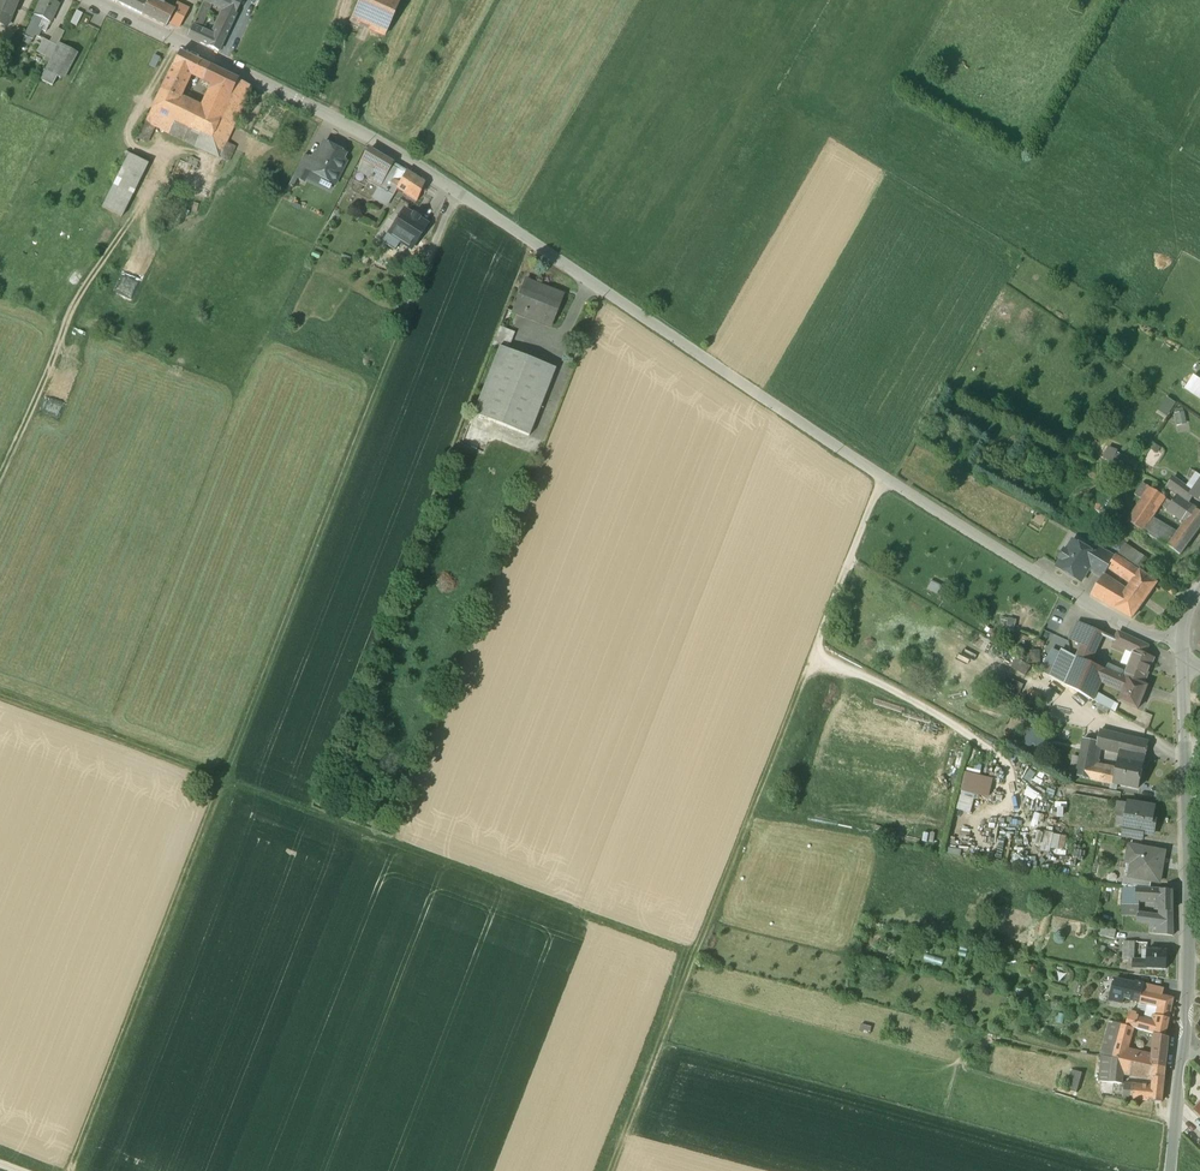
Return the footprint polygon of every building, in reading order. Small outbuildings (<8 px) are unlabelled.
[(7,5),(14,8),(16,9),(20,0),(9,0),(7,5)] [(48,0),(42,0),(34,15),(43,20),(50,23),(59,5),(48,0)] [(113,0),(141,14),(147,2),(146,1),(143,0),(113,0)] [(149,0),(148,0),(147,2),(141,14),(167,26),(169,23),(174,12),(173,11),(161,6),(149,0)] [(209,2),(225,9),(225,8),(236,13),(242,0),(205,0),(209,2)] [(351,20),(385,35),(400,0),(359,0),(351,20)] [(2,11),(0,15),(0,26),(7,29),(16,9),(14,8),(11,14),(4,11),(7,5),(0,1),(0,10),(2,11)] [(14,8),(7,5),(4,11),(11,14),(14,8)] [(188,10),(176,5),(173,11),(174,12),(169,23),(179,28),(188,10)] [(201,6),(196,17),(200,19),(204,7),(201,6)] [(236,13),(225,8),(225,9),(221,19),(231,24),(236,13)] [(76,10),(70,23),(76,26),(83,13),(76,10)] [(43,20),(34,15),(27,32),(35,36),(43,20)] [(196,17),(192,27),(196,29),(200,19),(196,17)] [(231,24),(221,19),(212,37),(223,42),(231,24)] [(50,23),(43,20),(35,36),(43,39),(50,23)] [(192,27),(187,36),(193,39),(198,30),(196,29),(192,27)] [(49,63),(54,52),(59,44),(64,32),(57,28),(49,42),(44,39),(36,52),(45,57),(43,60),(49,63)] [(212,37),(198,30),(193,39),(218,51),(223,42),(212,37)] [(35,36),(27,32),(22,41),(31,45),(35,36)] [(73,52),(60,45),(60,44),(59,44),(54,52),(49,63),(45,71),(56,77),(59,78),(73,52)] [(209,66),(179,51),(161,89),(178,98),(191,71),(203,77),(209,66)] [(238,79),(209,66),(203,77),(202,80),(211,84),(200,108),(202,108),(192,129),(199,132),(211,138),(238,80),(238,79)] [(56,77),(45,71),(40,80),(52,86),(56,77)] [(238,79),(238,80),(211,138),(225,144),(226,142),(252,86),(238,79)] [(178,98),(161,89),(150,110),(183,125),(193,104),(178,98)] [(193,104),(183,125),(192,129),(202,108),(200,108),(193,104)] [(183,125),(150,110),(145,121),(155,127),(177,138),(183,125)] [(155,127),(145,121),(137,137),(148,141),(155,127)] [(192,129),(183,125),(177,138),(193,145),(199,132),(192,129)] [(211,138),(199,132),(193,145),(219,157),(225,144),(211,138)] [(225,144),(219,157),(228,162),(235,146),(226,142),(225,144)] [(343,154),(326,145),(321,154),(316,156),(315,159),(312,158),(308,165),(311,167),(322,173),(321,175),(322,176),(324,179),(329,182),(333,181),(334,182),(345,162),(340,160),(343,154)] [(392,162),(370,149),(364,159),(376,167),(386,172),(387,170),(392,162)] [(149,163),(129,153),(102,207),(121,216),(149,163)] [(305,154),(293,176),(303,181),(311,167),(308,165),(312,158),(305,154)] [(392,162),(387,170),(394,174),(399,166),(392,162)] [(407,171),(399,166),(394,174),(399,177),(402,179),(407,171)] [(386,172),(376,167),(373,173),(382,179),(384,176),(386,172)] [(386,172),(384,176),(395,183),(399,177),(394,174),(387,170),(386,172)] [(402,179),(397,188),(405,193),(415,176),(407,171),(402,179)] [(373,173),(368,182),(378,187),(382,179),(373,173)] [(424,182),(415,176),(405,193),(416,201),(424,182)] [(395,183),(389,194),(393,196),(397,188),(402,179),(399,177),(395,183)] [(398,206),(386,199),(383,197),(378,208),(393,216),(398,206)] [(412,215),(404,210),(390,232),(412,246),(426,224),(418,219),(418,218),(413,214),(412,215)] [(543,287),(525,281),(513,313),(550,327),(562,297),(542,290),(543,287)] [(515,333),(499,327),(492,345),(499,348),(499,347),(508,351),(515,333)] [(508,351),(499,347),(499,348),(473,414),(529,436),(555,369),(508,351)] [(1197,358),(1196,359),(1191,355),(1188,360),(1194,364),(1192,367),(1199,371),(1199,360),(1197,358)] [(1195,377),(1186,389),(1199,398),(1199,380),(1195,377)] [(1165,395),(1157,409),(1167,415),(1175,401),(1165,395)] [(1175,412),(1176,423),(1185,423),(1185,411),(1175,412)] [(1111,460),(1116,450),(1109,446),(1104,456),(1111,460)] [(1145,473),(1128,465),(1125,473),(1145,483),(1145,473)] [(1195,492),(1174,477),(1166,489),(1188,503),(1193,497),(1192,496),(1195,492)] [(1132,497),(1141,503),(1151,488),(1141,483),(1132,497)] [(1172,502),(1151,488),(1141,503),(1128,521),(1142,531),(1148,523),(1160,504),(1168,509),(1172,502)] [(1198,511),(1175,495),(1172,502),(1168,509),(1188,524),(1198,511)] [(1181,533),(1191,540),(1199,528),(1199,512),(1198,511),(1188,524),(1181,533)] [(1164,535),(1148,523),(1142,531),(1145,533),(1170,548),(1176,539),(1173,537),(1164,535)] [(1176,539),(1170,548),(1180,555),(1191,540),(1181,533),(1176,539)] [(1096,554),(1073,541),(1066,552),(1063,552),(1061,556),(1062,559),(1058,567),(1065,572),(1069,571),(1073,573),(1073,577),(1081,582),(1088,570),(1091,571),(1099,556),(1096,554)] [(1125,542),(1116,556),(1126,562),(1137,570),(1146,556),(1125,542)] [(1116,556),(1100,547),(1096,554),(1099,556),(1091,571),(1102,577),(1104,574),(1109,566),(1116,556)] [(1126,562),(1116,556),(1109,566),(1118,573),(1126,562)] [(1137,570),(1126,562),(1118,573),(1137,586),(1137,588),(1138,589),(1148,576),(1146,575),(1145,576),(1137,570)] [(1134,595),(1104,574),(1102,577),(1091,594),(1132,618),(1144,602),(1134,595)] [(1138,589),(1134,595),(1144,602),(1157,583),(1148,576),(1138,589)] [(1177,590),(1172,586),(1168,592),(1174,595),(1177,590)] [(1077,622),(1069,639),(1077,643),(1085,626),(1077,622)] [(1103,634),(1085,626),(1077,643),(1082,645),(1076,657),(1078,658),(1089,662),(1103,634)] [(1135,640),(1118,632),(1115,639),(1115,640),(1114,643),(1127,649),(1130,650),(1143,656),(1144,654),(1147,646),(1135,640)] [(1127,649),(1114,643),(1112,647),(1125,653),(1127,649)] [(1143,656),(1130,650),(1129,653),(1133,654),(1127,669),(1125,676),(1125,677),(1143,684),(1153,658),(1144,654),(1143,656)] [(1076,657),(1063,652),(1056,668),(1052,677),(1066,685),(1078,658),(1076,657)] [(1089,662),(1078,658),(1066,685),(1093,700),(1096,693),(1101,681),(1106,670),(1089,662)] [(1056,668),(1047,663),(1043,672),(1052,677),(1056,668)] [(1143,684),(1125,677),(1125,676),(1109,669),(1108,671),(1106,670),(1101,681),(1123,691),(1119,701),(1137,709),(1147,686),(1143,684)] [(1118,704),(1096,693),(1093,700),(1115,712),(1118,704)] [(1057,720),(1079,724),(1081,710),(1059,705),(1057,720)] [(1032,730),(1023,741),(1032,748),(1041,737),(1032,730)] [(1117,734),(1110,732),(1110,733),(1100,730),(1097,741),(1099,742),(1097,747),(1121,753),(1121,752),(1124,736),(1117,735),(1117,734)] [(1133,738),(1124,736),(1121,752),(1130,754),(1133,738)] [(1147,742),(1133,738),(1130,754),(1144,757),(1148,742),(1147,741),(1147,742)] [(1097,741),(1084,739),(1078,769),(1077,776),(1091,779),(1094,767),(1095,759),(1097,747),(1099,742),(1097,741)] [(1130,754),(1121,752),(1121,753),(1117,772),(1114,784),(1117,784),(1138,789),(1144,757),(1130,754)] [(1098,768),(1094,767),(1091,779),(1111,783),(1114,784),(1117,772),(1098,768)] [(978,784),(979,771),(966,770),(965,782),(978,784)] [(971,811),(973,792),(959,791),(957,809),(971,811)] [(1154,809),(1128,804),(1123,830),(1143,833),(1153,835),(1155,823),(1152,822),(1154,809)] [(1037,830),(1034,847),(1049,850),(1049,846),(1063,849),(1065,835),(1037,830)] [(1143,833),(1123,830),(1122,838),(1142,841),(1143,833)] [(1164,853),(1129,846),(1126,863),(1131,864),(1129,876),(1129,877),(1151,881),(1159,883),(1164,853)] [(1129,877),(1129,876),(1124,874),(1121,886),(1136,889),(1150,889),(1151,881),(1129,877)] [(1137,915),(1136,901),(1136,889),(1121,886),(1119,914),(1137,915)] [(1150,889),(1136,889),(1136,901),(1153,901),(1163,902),(1172,902),(1172,890),(1150,889)] [(1163,902),(1153,901),(1152,909),(1162,910),(1163,902)] [(1172,902),(1163,902),(1162,910),(1161,919),(1151,917),(1144,916),(1141,915),(1137,915),(1137,916),(1137,922),(1157,924),(1156,934),(1173,936),(1172,902)] [(1095,939),(1119,945),(1122,931),(1117,931),(1098,926),(1095,939)] [(1134,960),(1134,959),(1133,946),(1123,946),(1123,960),(1134,960)] [(1166,951),(1147,951),(1146,959),(1146,968),(1165,969),(1166,951)] [(1146,968),(1146,959),(1134,959),(1134,960),(1133,968),(1146,968)] [(1144,984),(1115,977),(1110,1000),(1122,1003),(1122,1000),(1140,1003),(1142,992),(1144,984)] [(1162,989),(1144,984),(1142,992),(1160,996),(1162,989)] [(1041,1002),(1044,990),(1030,986),(1029,991),(1023,989),(1021,996),(1041,1002)] [(1160,996),(1142,992),(1140,1003),(1148,1005),(1171,1010),(1174,999),(1160,996)] [(1171,1010),(1148,1005),(1144,1020),(1137,1018),(1134,1028),(1155,1033),(1166,1036),(1171,1010)] [(1129,1012),(1126,1026),(1133,1027),(1134,1028),(1137,1018),(1136,1017),(1136,1014),(1129,1012)] [(872,1024),(860,1021),(858,1031),(870,1034),(872,1024)] [(1111,1022),(1102,1055),(1112,1058),(1124,1061),(1127,1050),(1131,1033),(1133,1027),(1126,1026),(1111,1022)] [(1134,1028),(1133,1027),(1131,1033),(1154,1040),(1155,1033),(1134,1028)] [(1166,1036),(1155,1033),(1154,1040),(1153,1049),(1167,1051),(1168,1037),(1166,1036)] [(1167,1051),(1153,1049),(1153,1056),(1151,1067),(1152,1067),(1152,1066),(1165,1068),(1167,1051)] [(1153,1056),(1129,1051),(1127,1061),(1131,1062),(1151,1067),(1153,1056)] [(1110,1083),(1112,1058),(1102,1055),(1096,1055),(1093,1081),(1110,1083)] [(1123,1074),(1124,1061),(1112,1058),(1110,1083),(1121,1084),(1123,1074)] [(1127,1061),(1124,1061),(1123,1074),(1129,1075),(1131,1062),(1127,1061)] [(1151,1067),(1131,1062),(1129,1075),(1150,1077),(1151,1067)] [(1165,1068),(1152,1066),(1152,1067),(1151,1067),(1150,1077),(1164,1079),(1165,1068)] [(1083,1072),(1071,1068),(1065,1089),(1077,1093),(1083,1072)] [(1164,1079),(1150,1077),(1149,1085),(1163,1087),(1164,1079)] [(1162,1104),(1163,1087),(1149,1085),(1132,1084),(1132,1089),(1125,1088),(1124,1101),(1162,1104)]
